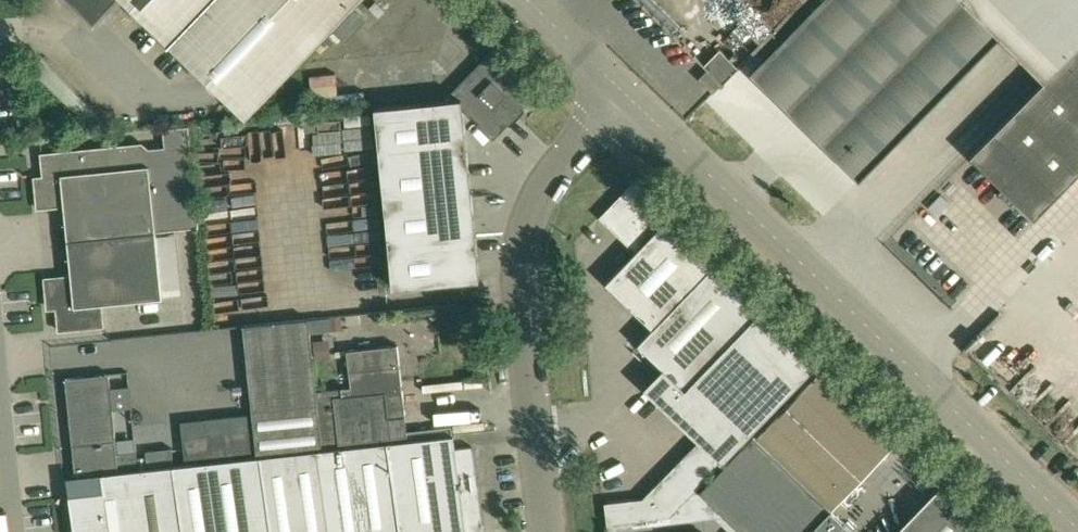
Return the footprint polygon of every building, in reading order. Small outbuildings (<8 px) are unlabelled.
[(93,24),(116,0),(67,0),(93,24)] [(245,115),(355,0),(124,0),(245,115)] [(971,154),(1005,187),(1000,191),(1014,205),(1019,200),(1035,216),(1077,172),(1077,0),(822,0),(753,71),(859,176),(998,34),(1044,79),(971,154)] [(493,135),(534,90),(490,49),(448,93),(463,107),(493,135)] [(706,65),(725,83),(740,68),(721,49),(706,65)] [(707,69),(699,78),(713,92),(722,83),(707,69)] [(467,142),(463,107),(448,93),(442,100),(376,106),(380,151),(467,142)] [(62,204),(66,240),(155,231),(198,227),(188,125),(166,127),(168,148),(151,150),(143,142),(40,152),(43,186),(35,187),(37,207),(62,204)] [(380,151),(384,196),(471,187),(467,142),(380,151)] [(603,216),(639,250),(669,219),(633,184),(603,216)] [(384,196),(389,241),(475,233),(471,187),(384,196)] [(743,290),(731,278),(669,219),(639,250),(607,283),(654,328),(639,344),(665,368),(646,388),(700,439),(643,497),(608,502),(605,502),(608,523),(611,523),(670,516),(723,461),(742,442),(818,363),(743,290)] [(156,236),(155,231),(66,240),(69,274),(44,277),(46,296),(54,295),(58,330),(103,326),(101,303),(162,297),(162,296),(182,294),(176,234),(156,236)] [(475,233),(389,241),(393,287),(480,278),(475,233)] [(332,316),(334,330),(343,329),(341,315),(332,316)] [(256,455),(321,448),(320,445),(314,390),(307,317),(242,324),(256,455)] [(329,339),(313,341),(315,359),(331,357),(329,339)] [(403,407),(398,363),(396,343),(346,349),(348,368),(350,386),(341,387),(314,390),(320,445),(329,444),(338,443),(405,436),(406,435),(405,427),(403,407)] [(107,373),(88,375),(64,378),(71,447),(74,474),(117,470),(138,467),(136,452),(116,454),(107,373)] [(836,504),(893,444),(819,373),(706,492),(748,531),(866,531),(836,504)] [(220,431),(183,435),(186,458),(253,450),(250,428),(234,429),(233,421),(219,422),(220,431)] [(260,456),(269,531),(477,531),(483,531),(471,446),(455,448),(454,435),(260,456)] [(147,455),(149,468),(175,465),(173,452),(147,455)] [(260,456),(175,465),(149,468),(101,473),(103,491),(69,495),(74,531),(269,531),(260,456)] [(990,528),(943,483),(896,531),(986,531),(990,528)] [(684,503),(687,520),(726,514),(699,488),(684,503)]
